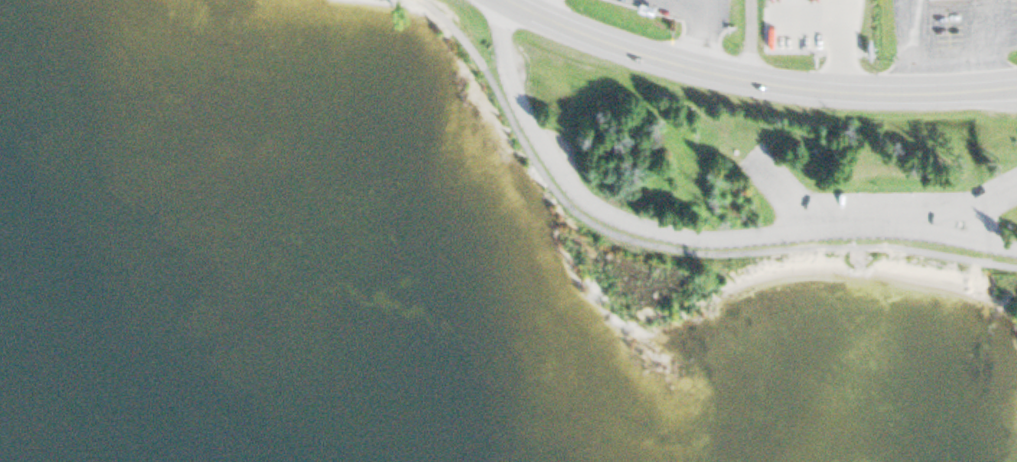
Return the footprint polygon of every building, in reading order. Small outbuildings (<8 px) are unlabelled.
[(820,0),(775,0),(775,30),(820,30),(820,0)]
